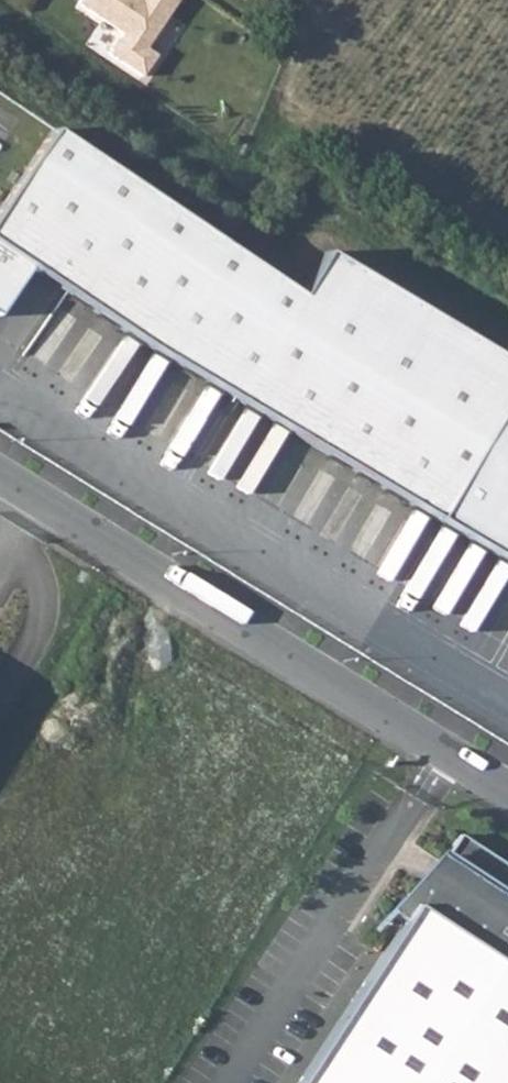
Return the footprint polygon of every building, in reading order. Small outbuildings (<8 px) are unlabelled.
[(143,44),(166,9),(152,0),(77,0),(143,44)] [(28,267),(147,348),(507,564),(507,365),(322,253),(297,297),(51,130),(0,205),(0,308),(28,267)] [(458,837),(440,864),(397,926),(290,1082),(507,1082),(507,871),(458,837)] [(397,926),(440,864),(436,861),(382,915),(397,926)]
